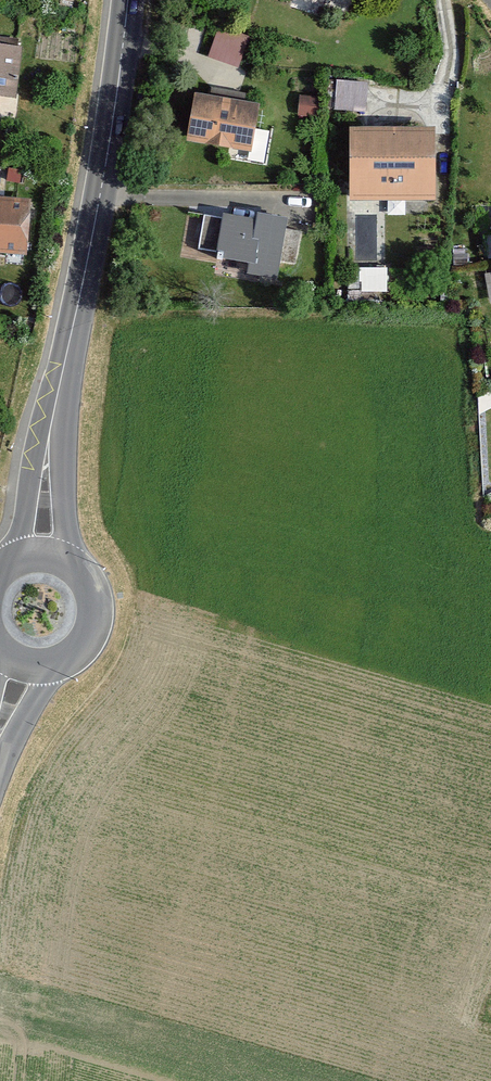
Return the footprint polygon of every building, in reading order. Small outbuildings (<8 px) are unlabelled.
[(241,63),(250,35),(220,25),(211,53),(241,63)] [(0,46),(0,94),(13,96),(20,48),(0,46)] [(367,84),(337,82),(335,110),(366,112),(367,84)] [(211,97),(196,95),(189,141),(252,151),(259,105),(243,103),(244,94),(212,90),(211,97)] [(320,97),(300,97),(299,116),(320,116),(320,97)] [(433,130),(350,130),(350,198),(433,198),(433,130)] [(0,199),(0,251),(25,253),(28,201),(0,199)] [(257,223),(206,215),(200,251),(250,258),(248,273),(275,277),(278,259),(295,262),(300,233),(285,230),(286,220),(258,215),(257,223)]
